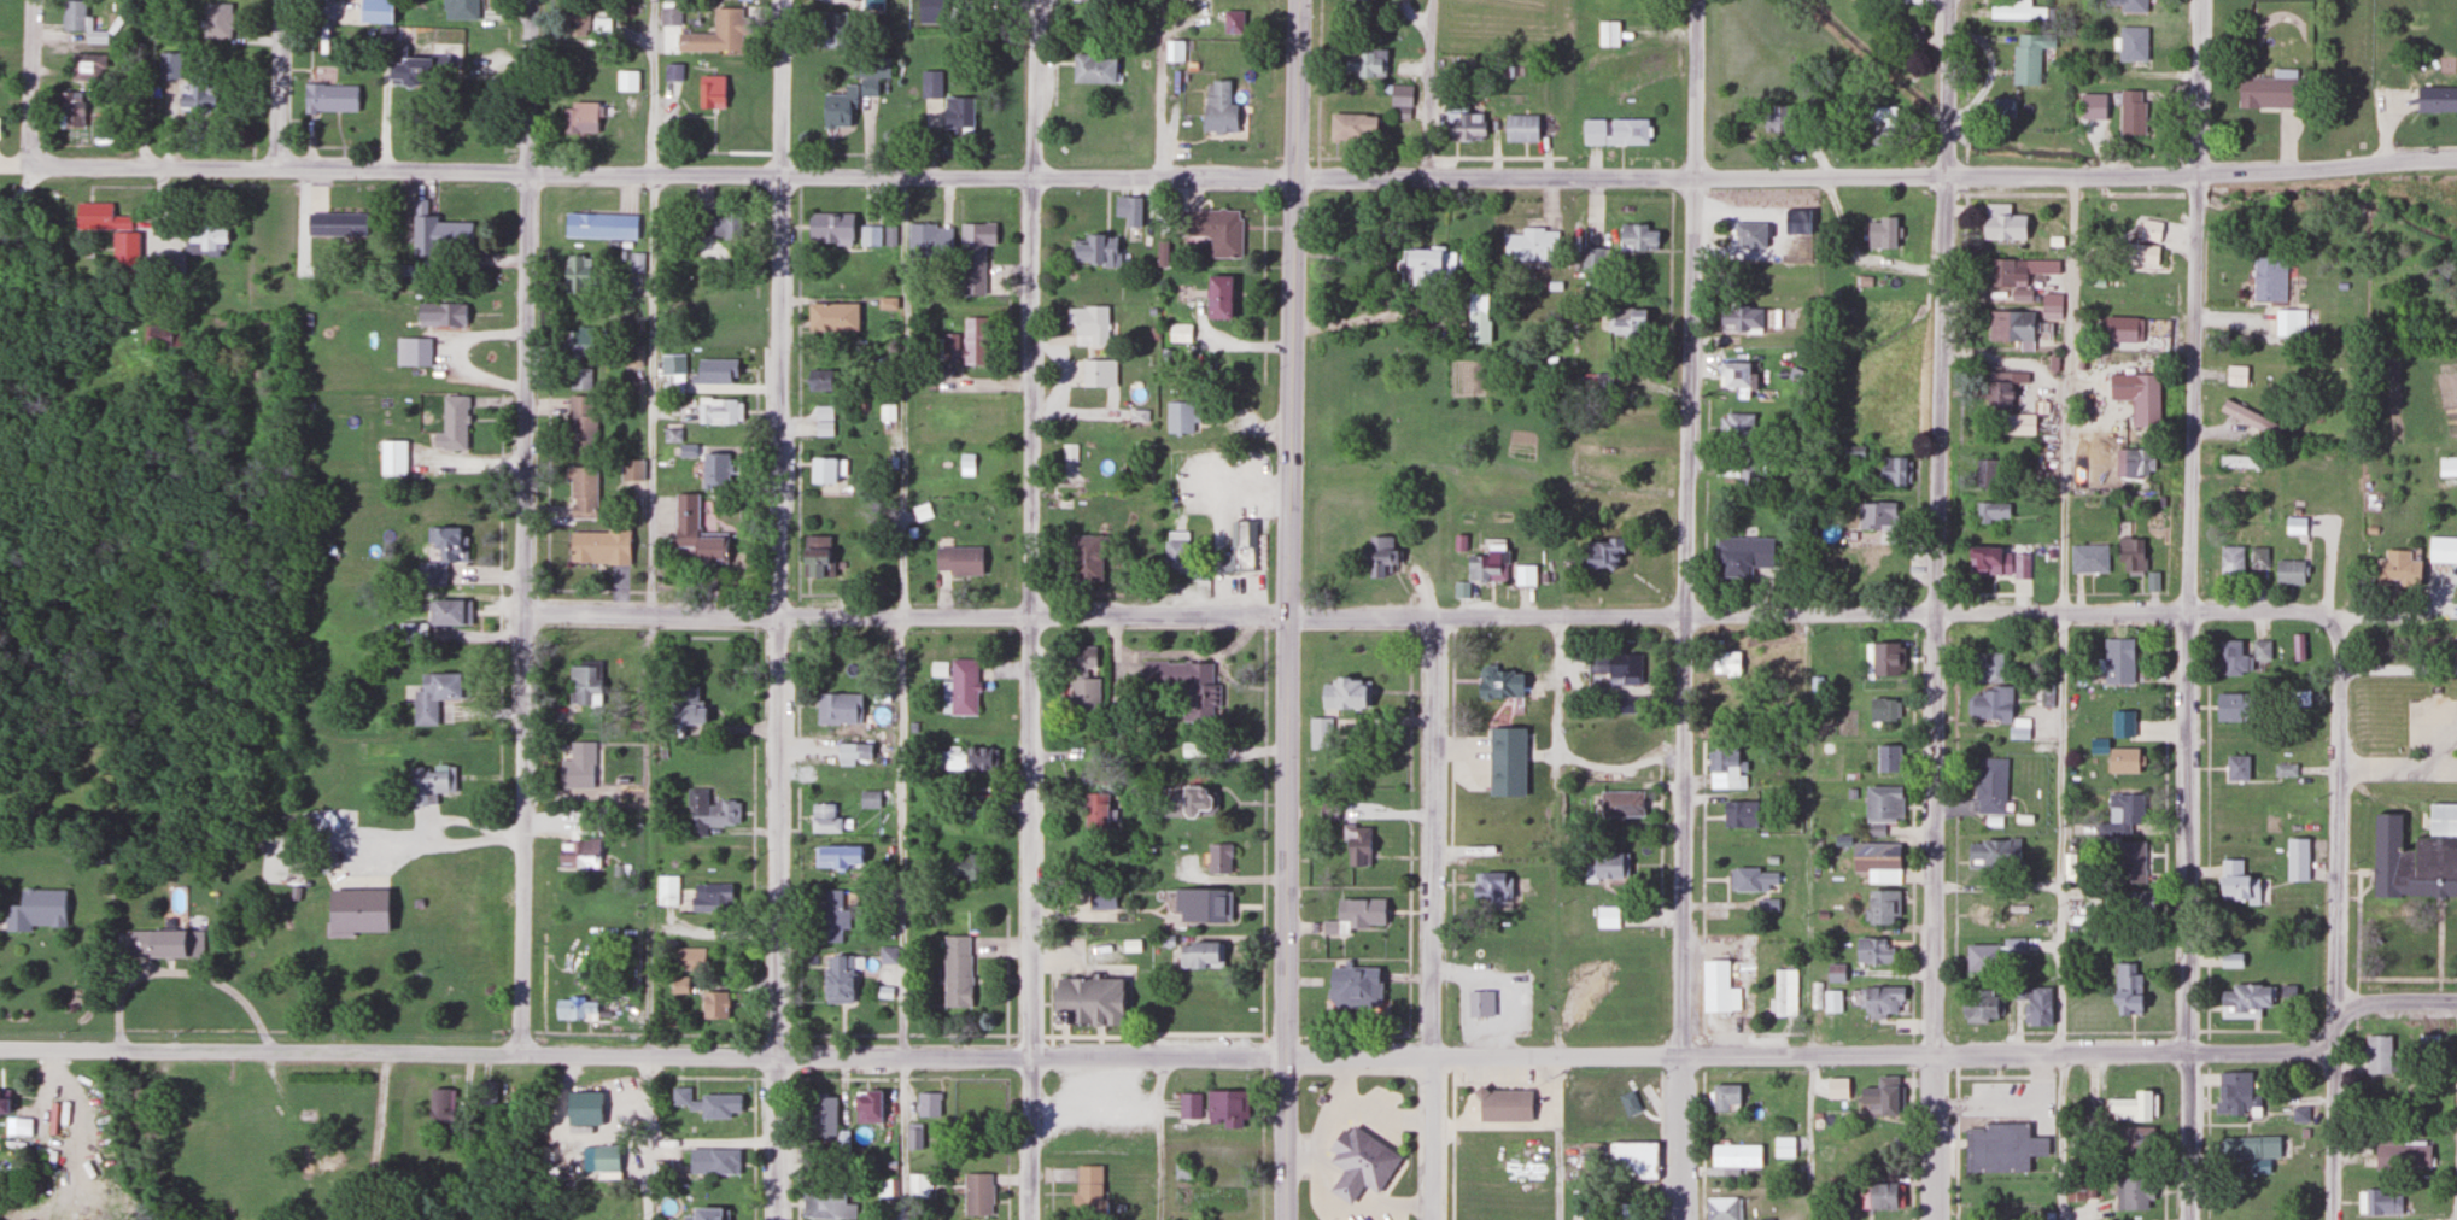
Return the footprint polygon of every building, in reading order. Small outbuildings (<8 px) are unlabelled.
[(86,30),(86,44),(108,44),(108,29),(103,29),(103,18),(85,18),(85,0),(62,0),(62,30),(86,30)] [(357,22),(395,22),(395,0),(357,0),(357,22)] [(443,19),(476,19),(476,0),(443,0),(443,19)] [(882,0),(862,0),(862,9),(882,9),(882,0)] [(2029,0),(2010,0),(2010,5),(1987,5),(1987,19),(2044,19),(2044,7),(2029,7),(2029,0)] [(2145,0),(2120,0),(2120,11),(2145,11),(2145,0)] [(203,39),(231,39),(231,4),(203,4),(203,39)] [(676,32),(676,51),(739,51),(739,7),(713,7),(713,32),(676,32)] [(677,8),(662,8),(662,24),(677,24),(677,8)] [(846,47),(846,11),(822,11),(822,47),(846,47)] [(1243,11),(1223,11),(1223,35),(1243,35),(1243,11)] [(564,36),(590,36),(590,13),(564,13),(564,36)] [(604,35),(604,18),(594,18),(594,35),(604,35)] [(1596,47),(1619,47),(1619,21),(1596,21),(1596,47)] [(2145,60),(2145,26),(2118,26),(2118,60),(2145,60)] [(380,43),(388,44),(389,28),(380,28),(380,43)] [(2012,84),(2038,84),(2038,34),(2012,34),(2012,84)] [(1165,77),(1183,77),(1183,40),(1165,40),(1165,77)] [(145,63),(145,44),(130,44),(130,63),(145,63)] [(1352,77),(1386,77),(1386,51),(1342,51),(1342,73),(1352,73),(1352,77)] [(180,52),(159,52),(159,78),(180,78),(180,52)] [(104,54),(70,54),(70,80),(104,80),(104,54)] [(1113,84),(1113,56),(1071,56),(1070,83),(1113,84)] [(386,57),(386,86),(446,86),(447,57),(386,57)] [(681,80),(681,65),(665,65),(665,80),(681,80)] [(2236,107),(2296,107),(2296,69),(2272,69),(2272,78),(2236,78),(2236,107)] [(616,91),(639,91),(639,70),(616,70),(616,91)] [(941,70),(921,70),(921,97),(941,97),(941,70)] [(698,107),(725,107),(725,75),(698,75),(698,107)] [(1201,132),(1235,133),(1236,105),(1228,104),(1228,81),(1203,80),(1201,132)] [(213,84),(177,84),(177,112),(213,112),(213,84)] [(357,111),(357,84),(303,84),(303,111),(357,111)] [(1391,86),(1390,106),(1408,107),(1409,87),(1391,86)] [(2414,86),(2414,111),(2456,111),(2456,86),(2414,86)] [(2119,135),(2143,135),(2143,90),(2119,90),(2119,135)] [(83,127),(83,91),(58,91),(58,127),(83,127)] [(943,131),(972,131),(972,97),(943,97),(943,131)] [(1467,99),(1443,99),(1443,140),(1483,139),(1482,114),(1467,114),(1467,99)] [(2012,99),(1993,99),(1993,117),(2012,117),(2012,99)] [(563,133),(598,133),(598,102),(563,102),(563,133)] [(1868,107),(1868,146),(1896,146),(1896,107),(1868,107)] [(1781,123),(1778,108),(1759,112),(1762,127),(1781,123)] [(1373,140),(1373,114),(1328,114),(1328,140),(1373,140)] [(1503,142),(1535,142),(1535,114),(1503,114),(1503,142)] [(1609,143),(1646,143),(1646,119),(1609,119),(1609,143)] [(1600,145),(1600,125),(1575,125),(1575,145),(1600,145)] [(1141,228),(1141,197),(1113,197),(1113,217),(1123,217),(1123,228),(1141,228)] [(112,203),(75,203),(75,229),(130,229),(130,216),(112,216),(112,203)] [(1981,239),(2023,239),(2023,215),(2009,215),(2009,203),(1981,203),(1981,239)] [(735,210),(691,210),(691,235),(735,235),(735,210)] [(1240,259),(1240,211),(1179,210),(1178,236),(1209,236),(1208,258),(1240,259)] [(305,212),(305,235),(363,235),(363,212),(305,212)] [(564,238),(637,238),(637,213),(564,213),(564,238)] [(852,244),(852,213),(806,213),(806,244),(852,244)] [(411,216),(411,252),(468,252),(468,222),(436,222),(436,216),(411,216)] [(1894,216),(1876,216),(1876,222),(1865,222),(1865,248),(1894,248),(1894,216)] [(2158,243),(2160,222),(2140,219),(2138,240),(2158,243)] [(1763,222),(1733,222),(1733,248),(1763,248),(1763,222)] [(908,258),(934,258),(934,223),(908,223),(908,258)] [(984,295),(984,223),(959,223),(959,295),(984,295)] [(222,250),(222,224),(186,224),(186,250),(222,250)] [(860,245),(896,245),(896,226),(860,226),(860,245)] [(1657,226),(1617,226),(1617,251),(1657,251),(1657,226)] [(1502,260),(1552,260),(1552,228),(1520,228),(1520,234),(1502,234),(1502,260)] [(1118,235),(1084,236),(1084,244),(1071,245),(1071,266),(1119,265),(1118,235)] [(2116,263),(2156,263),(2156,244),(2116,244),(2116,263)] [(1401,248),(1401,278),(1454,277),(1453,248),(1401,248)] [(1602,269),(1602,248),(1581,248),(1581,269),(1602,269)] [(643,271),(643,253),(631,253),(631,271),(643,271)] [(183,277),(183,255),(163,255),(163,277),(183,277)] [(564,294),(592,294),(592,256),(564,256),(564,294)] [(2251,300),(2285,300),(2285,256),(2251,256),(2251,300)] [(1990,287),(2028,287),(2028,267),(2015,267),(2015,259),(1990,259),(1990,287)] [(2064,285),(2064,264),(2047,263),(2047,284),(2064,285)] [(1232,319),(1232,277),(1204,277),(1204,319),(1232,319)] [(415,326),(466,326),(466,303),(415,303),(415,326)] [(856,303),(806,303),(806,331),(856,331),(856,303)] [(1066,307),(1066,324),(1073,324),(1073,336),(1105,336),(1105,307),(1066,307)] [(1760,307),(1717,307),(1717,330),(1760,330),(1760,307)] [(1643,310),(1610,308),(1608,335),(1641,337),(1643,310)] [(2305,336),(2305,309),(2274,309),(2274,336),(2305,336)] [(2032,310),(1988,310),(1988,340),(2020,340),(2020,351),(2032,351),(2032,310)] [(1468,342),(1487,342),(1487,314),(1468,314),(1468,342)] [(985,363),(985,317),(961,317),(961,335),(927,335),(927,363),(985,363)] [(2137,342),(2137,317),(2102,317),(2102,342),(2137,342)] [(1189,324),(1168,324),(1168,343),(1189,343),(1189,324)] [(168,326),(145,326),(145,345),(168,345),(168,326)] [(590,335),(569,327),(558,356),(578,365),(590,335)] [(395,366),(429,366),(429,337),(395,337),(395,366)] [(685,374),(685,354),(662,354),(662,374),(685,374)] [(734,358),(695,359),(696,384),(735,384),(734,358)] [(1718,388),(1734,388),(1734,398),(1745,398),(1745,362),(1718,362),(1718,388)] [(2245,365),(2225,365),(2225,384),(2245,384),(2245,365)] [(1061,366),(1061,389),(1110,389),(1110,366),(1061,366)] [(593,391),(593,368),(569,368),(569,391),(593,391)] [(805,390),(829,390),(829,369),(805,369),(805,390)] [(2028,372),(1984,372),(1984,406),(2011,407),(2011,390),(2028,390),(2028,372)] [(2157,374),(2129,374),(2129,427),(2157,427),(2157,374)] [(466,395),(442,395),(442,432),(431,432),(431,449),(466,449),(466,395)] [(567,455),(596,455),(596,395),(567,395),(567,455)] [(696,424),(739,424),(739,398),(696,398),(696,424)] [(2217,410),(2273,438),(2279,426),(2223,398),(2217,410)] [(1165,434),(1195,434),(1195,402),(1165,402),(1165,434)] [(1718,442),(1753,442),(1753,413),(1718,413),(1718,442)] [(2000,435),(2036,435),(2036,413),(2000,413),(2000,435)] [(378,476),(406,476),(406,440),(378,440),(378,476)] [(2122,477),(2148,477),(2148,449),(2122,449),(2122,477)] [(730,453),(701,453),(701,488),(730,488),(730,453)] [(1715,483),(1757,483),(1757,454),(1715,454),(1715,483)] [(2218,467),(2266,467),(2266,456),(2218,456),(2218,467)] [(1910,485),(1910,457),(1876,457),(1876,485),(1910,485)] [(2437,457),(2437,476),(2456,476),(2456,457),(2437,457)] [(845,485),(845,458),(808,458),(808,485),(845,485)] [(1975,487),(1999,487),(1999,459),(1975,459),(1975,487)] [(641,460),(620,460),(620,480),(641,480),(641,460)] [(567,466),(567,519),(596,519),(596,466),(567,466)] [(696,536),(696,493),(674,493),(673,547),(692,547),(691,562),(723,562),(723,536),(696,536)] [(1858,530),(1895,530),(1895,503),(1858,503),(1858,530)] [(1975,523),(2009,523),(2009,503),(1975,503),(1975,523)] [(2303,535),(2303,517),(2284,517),(2284,535),(2303,535)] [(1254,522),(1232,522),(1232,555),(1220,555),(1220,572),(1254,572),(1254,522)] [(444,586),(444,563),(465,563),(466,528),(427,527),(426,550),(435,550),(434,563),(416,562),(416,585),(444,586)] [(628,564),(628,531),(568,531),(568,564),(628,564)] [(1069,535),(1069,583),(1101,583),(1101,535),(1069,535)] [(830,537),(800,537),(801,579),(830,578),(830,537)] [(1368,550),(1357,550),(1357,566),(1368,566),(1368,578),(1391,578),(1391,537),(1368,537),(1368,550)] [(2426,537),(2426,563),(2456,563),(2456,537),(2426,537)] [(1774,538),(1715,538),(1715,579),(1751,579),(1751,568),(1774,568),(1774,538)] [(2124,576),(2143,576),(2143,538),(2117,538),(2117,567),(2124,567),(2124,576)] [(1163,571),(1185,571),(1185,541),(1163,541),(1163,571)] [(1581,541),(1581,570),(1619,570),(1619,541),(1581,541)] [(2106,546),(2070,546),(2070,574),(2106,574),(2106,546)] [(933,575),(980,575),(980,547),(933,547),(933,575)] [(2243,574),(2243,547),(2219,547),(2219,574),(2243,574)] [(2029,577),(2029,554),(2010,554),(2010,548),(1966,548),(1966,576),(2029,577)] [(2266,548),(2249,548),(2249,568),(2266,568),(2266,548)] [(2408,551),(2383,550),(2383,560),(2376,560),(2375,584),(2417,585),(2417,561),(2408,561),(2408,551)] [(1485,557),(1465,557),(1465,583),(1505,583),(1505,552),(1485,552),(1485,557)] [(2274,585),(2301,585),(2301,561),(2274,561),(2274,585)] [(1535,586),(1535,567),(1513,567),(1513,586),(1535,586)] [(469,601),(429,601),(429,628),(469,628),(469,601)] [(2133,640),(2102,640),(2102,686),(2133,686),(2133,640)] [(2240,656),(2240,641),(2218,641),(2218,675),(2247,675),(2247,656),(2240,656)] [(2268,660),(2268,641),(2251,641),(2251,660),(2268,660)] [(1863,644),(1863,677),(1903,677),(1903,644),(1863,644)] [(1096,669),(1096,647),(1070,647),(1070,669),(1096,669)] [(1607,656),(1588,656),(1588,685),(1640,685),(1640,653),(1607,653),(1607,656)] [(1740,675),(1740,653),(1716,653),(1716,675),(1740,675)] [(2002,682),(2002,654),(1972,654),(1972,682),(2002,682)] [(976,716),(976,660),(949,660),(949,716),(976,716)] [(1212,663),(1140,662),(1140,687),(1184,687),(1183,720),(1211,721),(1212,663)] [(567,705),(595,705),(595,664),(567,664),(567,705)] [(1520,699),(1520,670),(1476,670),(1476,699),(1520,699)] [(414,727),(435,727),(435,701),(457,701),(457,675),(414,675),(414,727)] [(1068,679),(1068,715),(1097,715),(1097,679),(1068,679)] [(1319,680),(1318,708),(1367,709),(1368,681),(1319,680)] [(699,726),(699,688),(677,688),(676,703),(666,702),(665,725),(699,726)] [(1967,690),(1967,721),(2010,721),(2010,690),(1967,690)] [(2309,690),(2289,692),(2290,707),(2310,706),(2309,690)] [(2214,723),(2245,723),(2245,694),(2214,694),(2214,723)] [(816,695),(816,725),(860,725),(860,695),(816,695)] [(1868,722),(1899,722),(1899,700),(1868,700),(1868,722)] [(2028,720),(2011,720),(2011,740),(2028,740),(2028,720)] [(1607,749),(1644,749),(1644,725),(1607,725),(1607,749)] [(1523,798),(1523,729),(1487,729),(1487,798),(1523,798)] [(558,789),(593,789),(593,743),(569,743),(569,761),(558,761),(558,789)] [(838,760),(858,760),(858,745),(838,745),(838,760)] [(1900,746),(1876,746),(1876,773),(1900,773),(1900,746)] [(1745,790),(1745,763),(1739,763),(1739,748),(1709,748),(1709,790),(1745,790)] [(959,760),(959,763),(951,763),(951,770),(990,770),(990,749),(952,749),(952,760),(959,760)] [(2107,749),(2107,774),(2140,774),(2140,749),(2107,749)] [(2247,757),(2225,757),(2225,782),(2247,782),(2247,757)] [(2005,815),(2005,760),(1976,760),(1976,815),(2005,815)] [(434,793),(453,794),(453,768),(408,768),(408,807),(434,808),(434,793)] [(1159,788),(1159,816),(1214,816),(1213,788),(1159,788)] [(1863,823),(1900,823),(1900,788),(1863,788),(1863,823)] [(687,837),(707,837),(707,827),(737,826),(737,802),(708,802),(707,789),(686,790),(687,837)] [(1083,834),(1105,834),(1105,790),(1083,790),(1083,834)] [(880,791),(860,791),(860,807),(880,807),(880,791)] [(1641,819),(1641,793),(1598,793),(1598,819),(1641,819)] [(2142,826),(2142,795),(2108,795),(2108,824),(2096,824),(2097,837),(2130,837),(2130,826),(2142,826)] [(1754,802),(1722,802),(1722,829),(1754,829),(1754,802)] [(2374,895),(2411,896),(2411,892),(2456,893),(2456,802),(2430,802),(2429,834),(2415,834),(2414,849),(2399,849),(2400,813),(2374,813),(2374,895)] [(835,805),(809,805),(809,834),(852,834),(852,819),(835,819),(835,805)] [(1342,867),(1370,867),(1370,826),(1342,826),(1342,867)] [(2285,882),(2308,882),(2308,840),(2285,840),(2285,882)] [(2019,841),(1967,841),(1967,867),(2019,867),(2019,841)] [(598,870),(598,842),(554,842),(554,870),(598,870)] [(2118,843),(2118,884),(2143,884),(2143,843),(2118,843)] [(1207,874),(1228,874),(1228,844),(1207,844),(1207,874)] [(1898,844),(1850,844),(1850,873),(1875,873),(1875,885),(1898,885),(1898,844)] [(814,870),(858,870),(858,847),(814,847),(814,870)] [(1587,854),(1587,881),(1625,881),(1625,854),(1587,854)] [(981,855),(946,855),(946,880),(981,880),(981,855)] [(2242,861),(2218,860),(2217,903),(2258,903),(2258,879),(2241,878),(2242,861)] [(352,878),(343,867),(308,895),(318,907),(352,878)] [(1776,870),(1729,870),(1729,893),(1776,893),(1776,870)] [(1470,903),(1500,903),(1500,874),(1470,874),(1470,903)] [(655,907),(678,907),(678,877),(655,877),(655,907)] [(1112,910),(1112,884),(1087,883),(1086,909),(1112,910)] [(690,884),(690,913),(732,913),(732,884),(690,884)] [(30,928),(63,929),(64,892),(19,890),(19,907),(4,906),(3,933),(29,934),(30,928)] [(1228,923),(1228,891),(1173,890),(1172,923),(1228,923)] [(816,891),(816,943),(846,943),(846,891),(816,891)] [(1865,926),(1897,926),(1897,892),(1865,892),(1865,926)] [(2150,893),(2115,893),(2115,914),(2150,914),(2150,893)] [(1383,899),(1334,900),(1334,921),(1320,922),(1320,936),(1352,936),(1352,928),(1384,927),(1383,899)] [(2041,899),(1996,899),(1996,908),(2041,908),(2041,899)] [(1966,926),(1992,926),(1992,906),(1966,906),(1966,926)] [(1617,908),(1595,908),(1595,929),(1617,929),(1617,908)] [(183,960),(184,932),(122,931),(121,958),(183,960)] [(942,1010),(969,1010),(969,937),(942,937),(942,1010)] [(1890,940),(1854,940),(1854,965),(1890,965),(1890,940)] [(1965,946),(1965,972),(1999,972),(1999,953),(2025,953),(2025,940),(2002,940),(2002,946),(1965,946)] [(1177,969),(1222,969),(1222,943),(1177,943),(1177,969)] [(704,949),(674,949),(674,971),(704,971),(704,949)] [(2240,968),(2240,955),(2220,955),(2220,968),(2240,968)] [(823,957),(823,1004),(851,1004),(851,957),(823,957)] [(1727,961),(1701,961),(1701,1014),(1740,1014),(1740,989),(1727,989),(1727,961)] [(2135,965),(2113,965),(2113,1016),(2141,1016),(2141,975),(2135,975),(2135,965)] [(1843,983),(1843,966),(1826,966),(1826,983),(1843,983)] [(1326,1008),(1378,1008),(1378,968),(1326,968),(1326,1008)] [(1773,971),(1773,1017),(1795,1017),(1795,971),(1773,971)] [(1093,976),(1121,976),(1121,1021),(1065,1020),(1065,1026),(1052,1026),(1052,975),(1078,975),(1078,972),(1093,972),(1093,976)] [(686,978),(669,978),(669,995),(686,995),(686,978)] [(2258,1020),(2258,1009),(2270,1009),(2270,986),(2229,986),(2229,991),(2218,991),(2218,1020),(2258,1020)] [(2049,987),(2011,987),(2011,1001),(2026,1001),(2026,1027),(2049,1027),(2049,987)] [(1901,1018),(1901,988),(1861,988),(1861,1018),(1901,1018)] [(1841,1014),(1841,991),(1823,991),(1823,1014),(1841,1014)] [(1959,991),(1959,1021),(1996,1021),(1996,991),(1959,991)] [(727,1020),(727,992),(699,992),(699,1020),(727,1020)] [(552,1020),(594,1020),(594,999),(552,999),(552,1020)] [(2364,1074),(2391,1074),(2391,1036),(2364,1036),(2364,1074)] [(2438,1036),(2409,1036),(2409,1054),(2438,1054),(2438,1036)] [(2215,1074),(2215,1116),(2254,1116),(2254,1074),(2215,1074)] [(1858,1089),(1858,1108),(1877,1108),(1876,1118),(1900,1118),(1901,1078),(1876,1078),(1875,1089),(1858,1089)] [(1848,1079),(1825,1079),(1825,1100),(1848,1100),(1848,1079)] [(1529,1089),(1529,1120),(1478,1120),(1478,1097),(1470,1090),(1479,1081),(1485,1089),(1529,1089)] [(497,1107),(497,1083),(476,1083),(476,1107),(497,1107)] [(1739,1113),(1739,1098),(1751,1098),(1751,1086),(1710,1086),(1710,1113),(1739,1113)] [(740,1097),(690,1097),(690,1088),(669,1088),(669,1109),(699,1109),(699,1119),(740,1118),(740,1097)] [(453,1090),(426,1090),(426,1123),(453,1123),(453,1090)] [(1221,1129),(1242,1129),(1242,1092),(1205,1092),(1205,1121),(1221,1121),(1221,1129)] [(1626,1119),(1641,1114),(1634,1092),(1618,1097),(1626,1119)] [(2133,1100),(2106,1100),(2106,1121),(2156,1121),(2156,1092),(2133,1092),(2133,1100)] [(851,1093),(851,1123),(880,1123),(880,1093),(851,1093)] [(915,1119),(938,1119),(938,1094),(916,1093),(915,1119)] [(1199,1094),(1178,1094),(1178,1121),(1199,1121),(1199,1094)] [(848,1132),(835,1132),(835,1095),(807,1095),(807,1141),(836,1141),(836,1151),(848,1151),(848,1132)] [(2308,1109),(2292,1109),(2292,1122),(2308,1122),(2308,1109)] [(2029,1155),(2029,1171),(1965,1172),(1965,1130),(1979,1130),(1979,1121),(2026,1121),(2026,1137),(2046,1137),(2046,1154),(2029,1155)] [(1399,1156),(1350,1125),(1345,1131),(1339,1127),(1327,1148),(1334,1152),(1329,1160),(1340,1166),(1336,1173),(1327,1187),(1351,1202),(1359,1187),(1363,1183),(1377,1192),(1399,1156)] [(921,1149),(920,1128),(907,1128),(907,1149),(921,1149)] [(2151,1128),(2113,1128),(2113,1154),(2151,1154),(2151,1128)] [(1773,1159),(1795,1159),(1795,1138),(1773,1138),(1773,1159)] [(2279,1158),(2279,1138),(2218,1139),(2219,1160),(2249,1160),(2249,1174),(2269,1174),(2268,1158),(2279,1158)] [(1608,1140),(1608,1178),(1659,1178),(1659,1142),(1608,1140)] [(2427,1169),(2427,1141),(2374,1140),(2373,1168),(2427,1169)] [(1712,1165),(1712,1144),(1761,1144),(1761,1165),(1712,1165)] [(591,1148),(591,1172),(615,1172),(615,1145),(603,1145),(603,1148),(591,1148)] [(314,1172),(336,1173),(337,1149),(300,1149),(299,1162),(314,1162),(314,1172)] [(740,1150),(687,1150),(687,1175),(740,1175),(740,1150)] [(1073,1166),(1073,1217),(1101,1217),(1101,1166),(1073,1166)] [(962,1217),(990,1217),(990,1174),(962,1174),(962,1217)] [(2072,1201),(2082,1201),(2082,1178),(2072,1178),(2072,1201)] [(2114,1179),(2114,1211),(2149,1211),(2149,1179),(2114,1179)] [(1858,1211),(1902,1211),(1902,1185),(1858,1185),(1858,1211)] [(877,1197),(889,1195),(887,1186),(876,1188),(877,1197)] [(845,1204),(845,1189),(800,1189),(800,1219),(853,1219),(853,1204),(845,1204)] [(2357,1216),(2400,1216),(2400,1193),(2357,1193),(2357,1216)] [(1738,1199),(1704,1199),(1704,1219),(1738,1219),(1738,1199)] [(1634,1207),(1616,1207),(1616,1219),(1634,1219),(1634,1207)] [(687,1210),(687,1219),(726,1219),(726,1211),(687,1210)]
